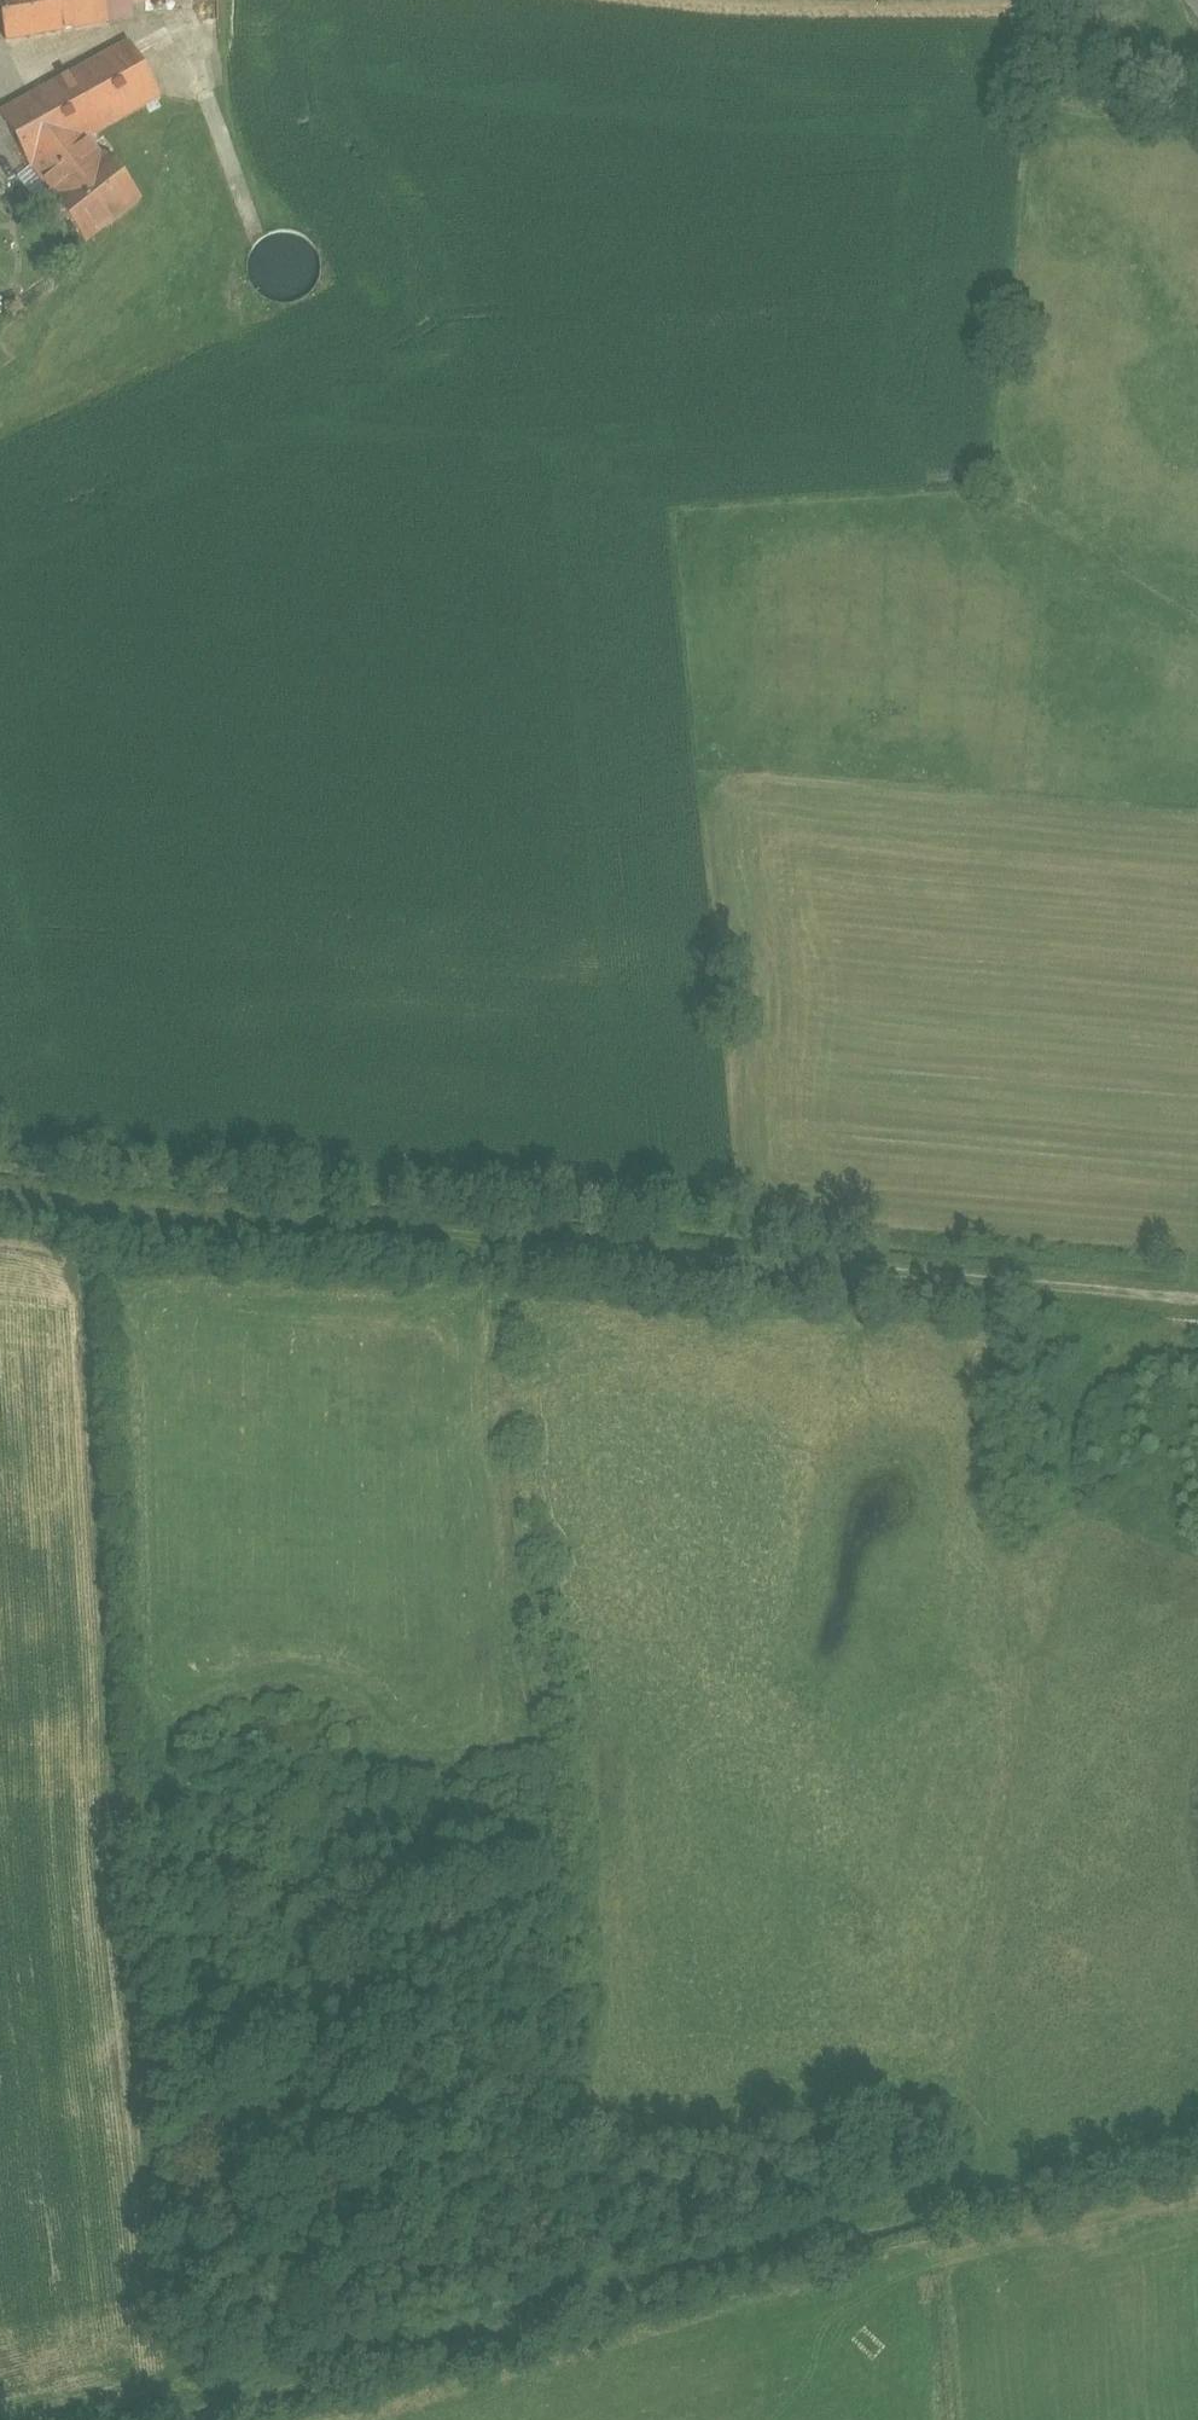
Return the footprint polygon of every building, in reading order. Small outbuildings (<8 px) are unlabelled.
[(1,51),(102,33),(131,28),(127,6),(168,6),(168,0),(0,0),(0,45),(1,51)] [(84,152),(157,109),(122,49),(0,120),(0,129),(32,183),(52,210),(99,173),(84,152)] [(47,214),(82,257),(137,214),(103,170),(99,173),(52,210),(47,214)]
